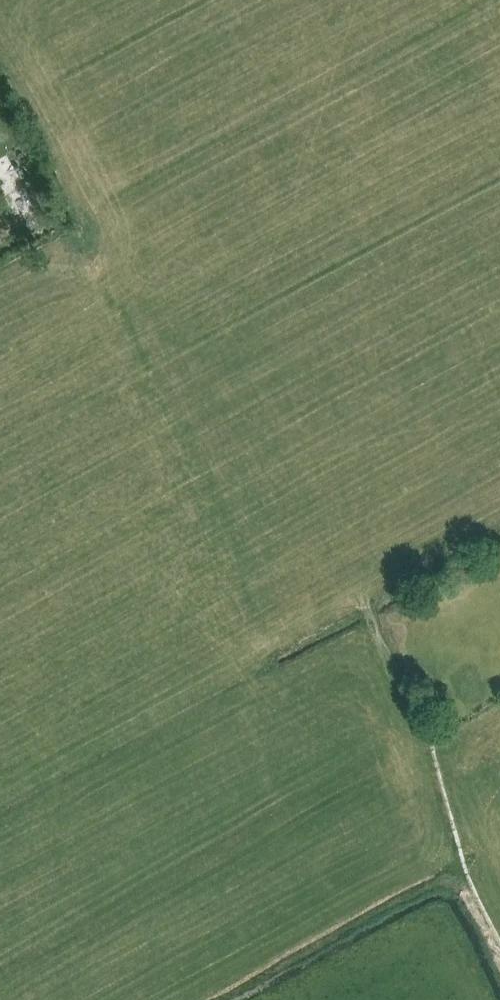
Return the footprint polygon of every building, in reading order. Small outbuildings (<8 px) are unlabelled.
[(25,198),(13,203),(20,217),(31,211),(25,198)]
